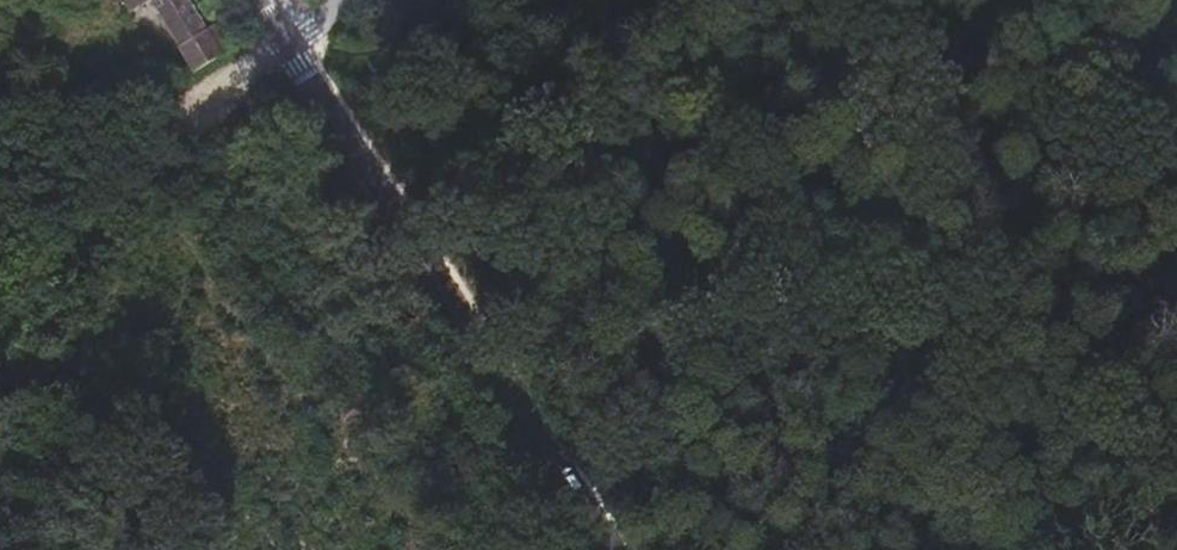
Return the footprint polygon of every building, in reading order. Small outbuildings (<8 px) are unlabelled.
[(127,10),(143,0),(120,0),(127,10)] [(196,69),(234,49),(217,22),(206,29),(187,0),(151,0),(196,69)]
